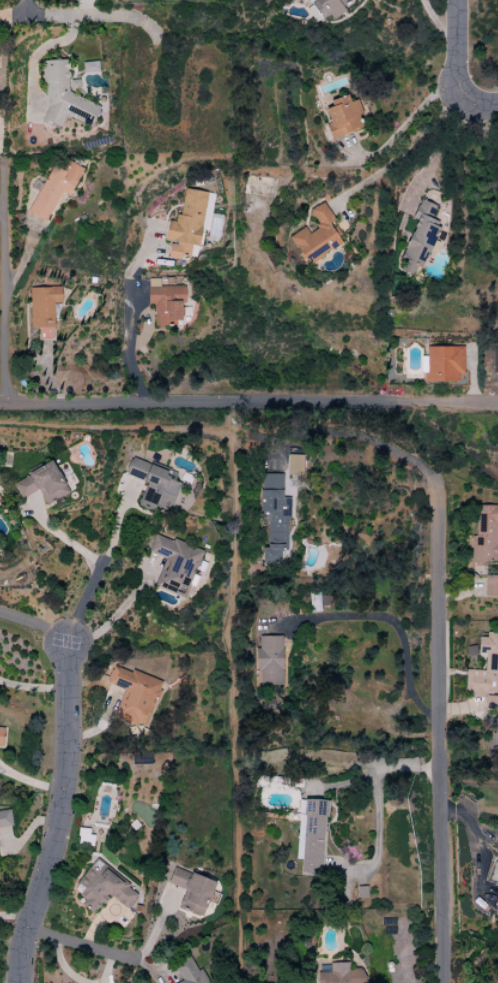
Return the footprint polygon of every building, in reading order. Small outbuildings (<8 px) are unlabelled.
[(314,2),(305,9),(315,23),(326,15),(330,20),(353,3),(351,0),(313,0),(314,2)] [(99,105),(67,93),(67,60),(43,61),(43,116),(40,123),(44,125),(52,125),(59,127),(63,116),(90,127),(99,105)] [(321,106),(334,138),(364,125),(354,100),(349,102),(346,95),(321,106)] [(51,166),(27,212),(45,222),(61,192),(68,196),(82,169),(68,161),(63,172),(51,166)] [(205,192),(182,189),(177,222),(166,221),(163,242),(169,242),(167,256),(196,260),(205,192)] [(436,206),(419,199),(411,219),(416,221),(396,269),(411,276),(416,266),(421,268),(440,223),(430,219),(436,206)] [(288,237),(306,265),(340,243),(328,224),(334,220),(322,202),(307,211),(318,227),(308,234),(304,227),(288,237)] [(184,286),(159,286),(159,279),(147,279),(147,304),(153,304),(153,327),(174,326),(174,321),(181,321),(181,303),(184,303),(184,286)] [(28,288),(29,328),(38,327),(38,339),(52,339),(51,303),(60,303),(60,287),(28,288)] [(462,347),(425,346),(425,382),(456,382),(456,374),(462,374),(462,347)] [(286,474),(301,475),(301,455),(287,455),(286,474)] [(145,481),(137,506),(153,511),(154,506),(168,510),(176,482),(167,479),(170,470),(129,458),(124,475),(145,481)] [(11,482),(20,498),(37,489),(45,504),(67,493),(51,461),(11,482)] [(282,474),(260,474),(259,520),(266,520),(266,548),(261,548),(261,563),(279,563),(279,549),(287,549),(288,498),(282,498),(282,474)] [(472,506),(472,563),(497,563),(497,544),(495,544),(495,527),(497,527),(497,506),(472,506)] [(201,551),(154,533),(147,552),(164,558),(153,586),(184,597),(201,551)] [(484,576),(484,597),(497,597),(497,576),(484,576)] [(465,670),(465,695),(482,695),(482,712),(497,711),(497,634),(477,634),(477,654),(483,654),(483,670),(465,670)] [(282,686),(281,636),(258,636),(258,648),(254,648),(255,670),(259,670),(259,686),(282,686)] [(123,689),(113,718),(141,728),(153,694),(156,695),(161,682),(112,665),(105,684),(123,689)] [(295,859),(300,860),(299,873),(321,874),(325,801),(298,799),(295,859)] [(11,826),(9,809),(0,810),(0,827),(11,826)] [(494,869),(491,868),(488,883),(497,886),(497,853),(494,869)] [(94,914),(107,895),(127,909),(138,892),(93,861),(72,890),(85,898),(80,905),(94,914)] [(214,882),(173,866),(167,883),(183,890),(177,907),(201,917),(214,882)] [(200,968),(196,970),(189,956),(172,964),(181,981),(177,982),(208,982),(200,968)] [(318,982),(364,982),(363,969),(347,969),(347,963),(328,963),(329,972),(318,972),(318,982)]
